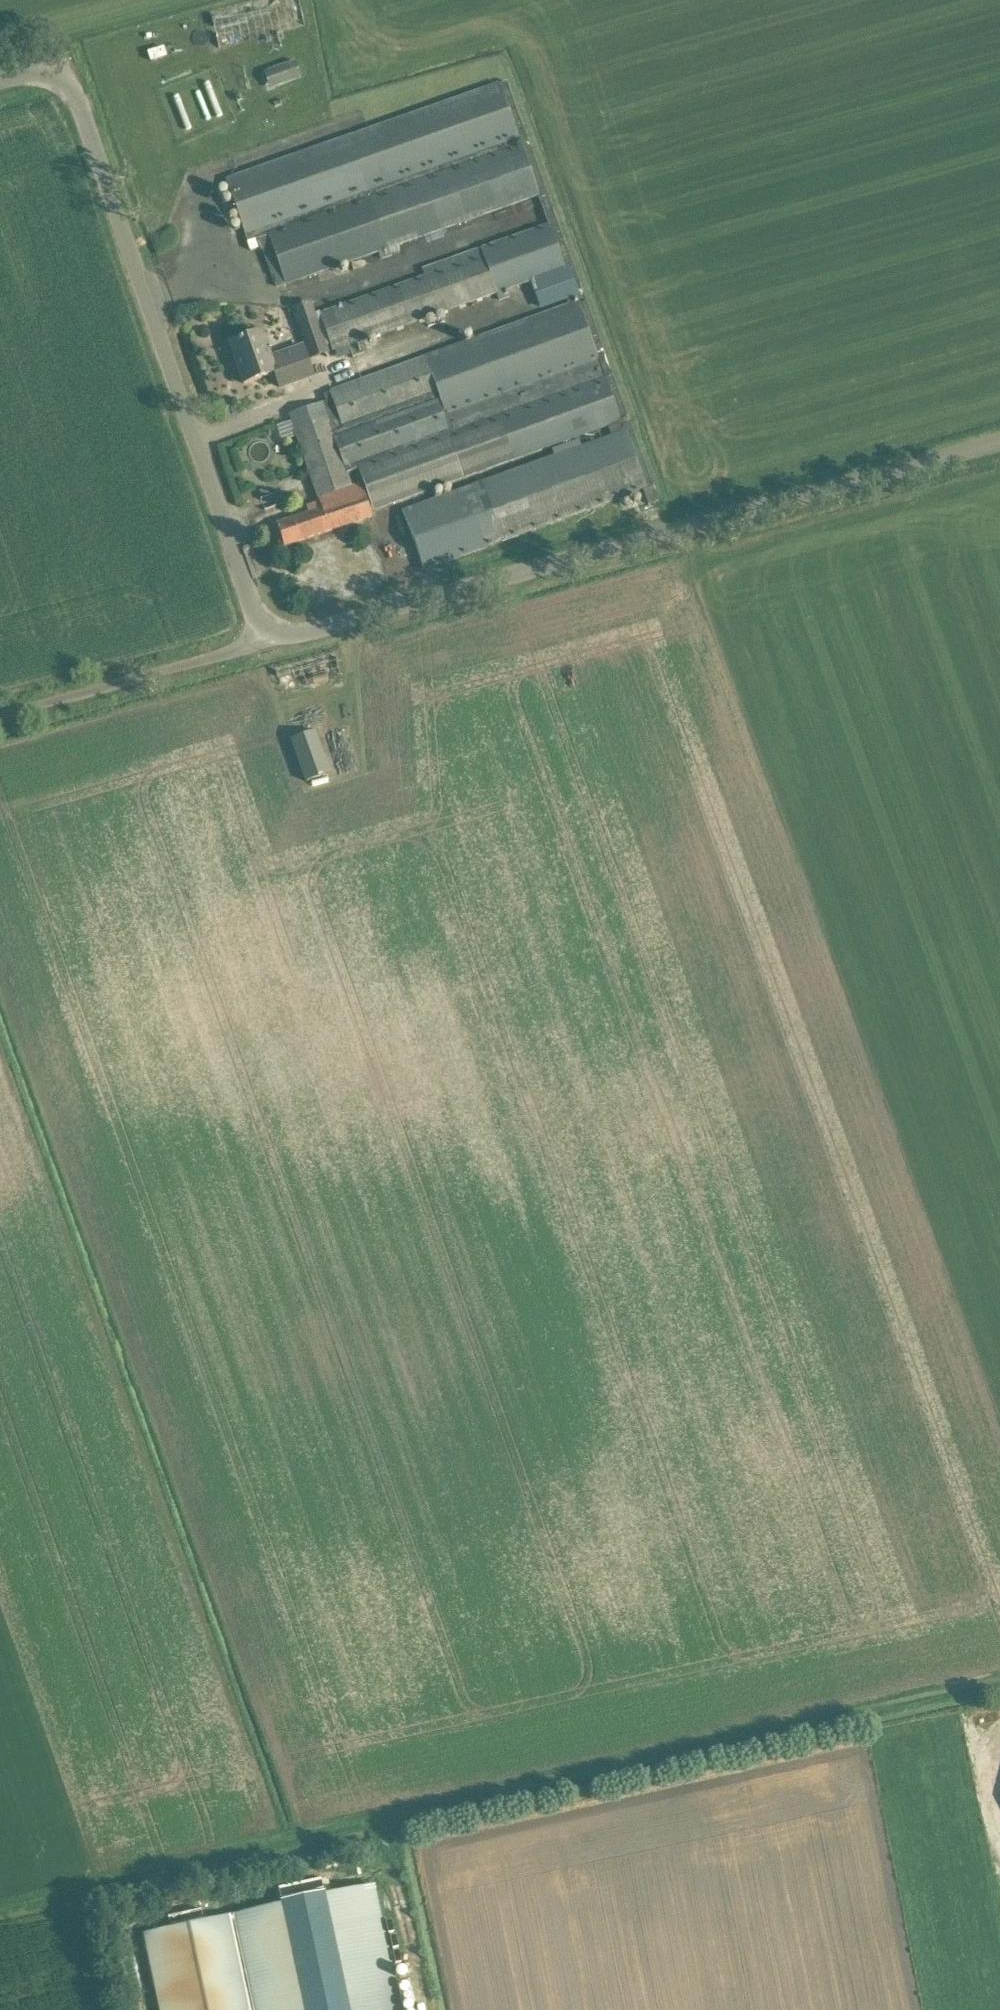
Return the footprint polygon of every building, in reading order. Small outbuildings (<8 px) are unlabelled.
[(271,90),(301,79),(295,60),(264,71),(271,90)] [(245,174),(226,180),(251,251),(257,250),(254,241),(260,239),(277,287),(378,251),(381,258),(391,255),(388,247),(538,199),(548,225),(423,269),(425,275),(314,314),(326,347),(330,345),(332,351),(335,350),(339,359),(351,355),(352,357),(364,353),(360,343),(497,295),(499,301),(509,298),(507,291),(548,276),(549,278),(532,284),(540,307),(565,298),(568,305),(330,389),(331,392),(324,395),(326,402),(289,414),(292,421),(297,437),(318,498),(352,486),(348,473),(362,468),(376,509),(463,480),(607,427),(608,430),(611,436),(581,447),(579,441),(552,449),(555,457),(421,505),(403,512),(423,569),(643,490),(648,505),(658,502),(651,483),(628,418),(621,399),(507,83),(245,174)] [(326,347),(314,314),(310,303),(293,309),(311,358),(328,352),(326,347)] [(271,357),(262,332),(230,343),(244,384),(275,373),(281,388),(313,376),(303,346),(271,357)] [(372,517),(365,498),(360,483),(352,486),(318,498),(320,502),(306,507),(308,513),(277,523),(284,546),(372,517)] [(265,511),(284,503),(279,491),(260,499),(265,511)] [(305,782),(332,773),(318,730),(291,738),(305,782)] [(160,2009),(402,2009),(375,1886),(144,1936),(160,2009)]
